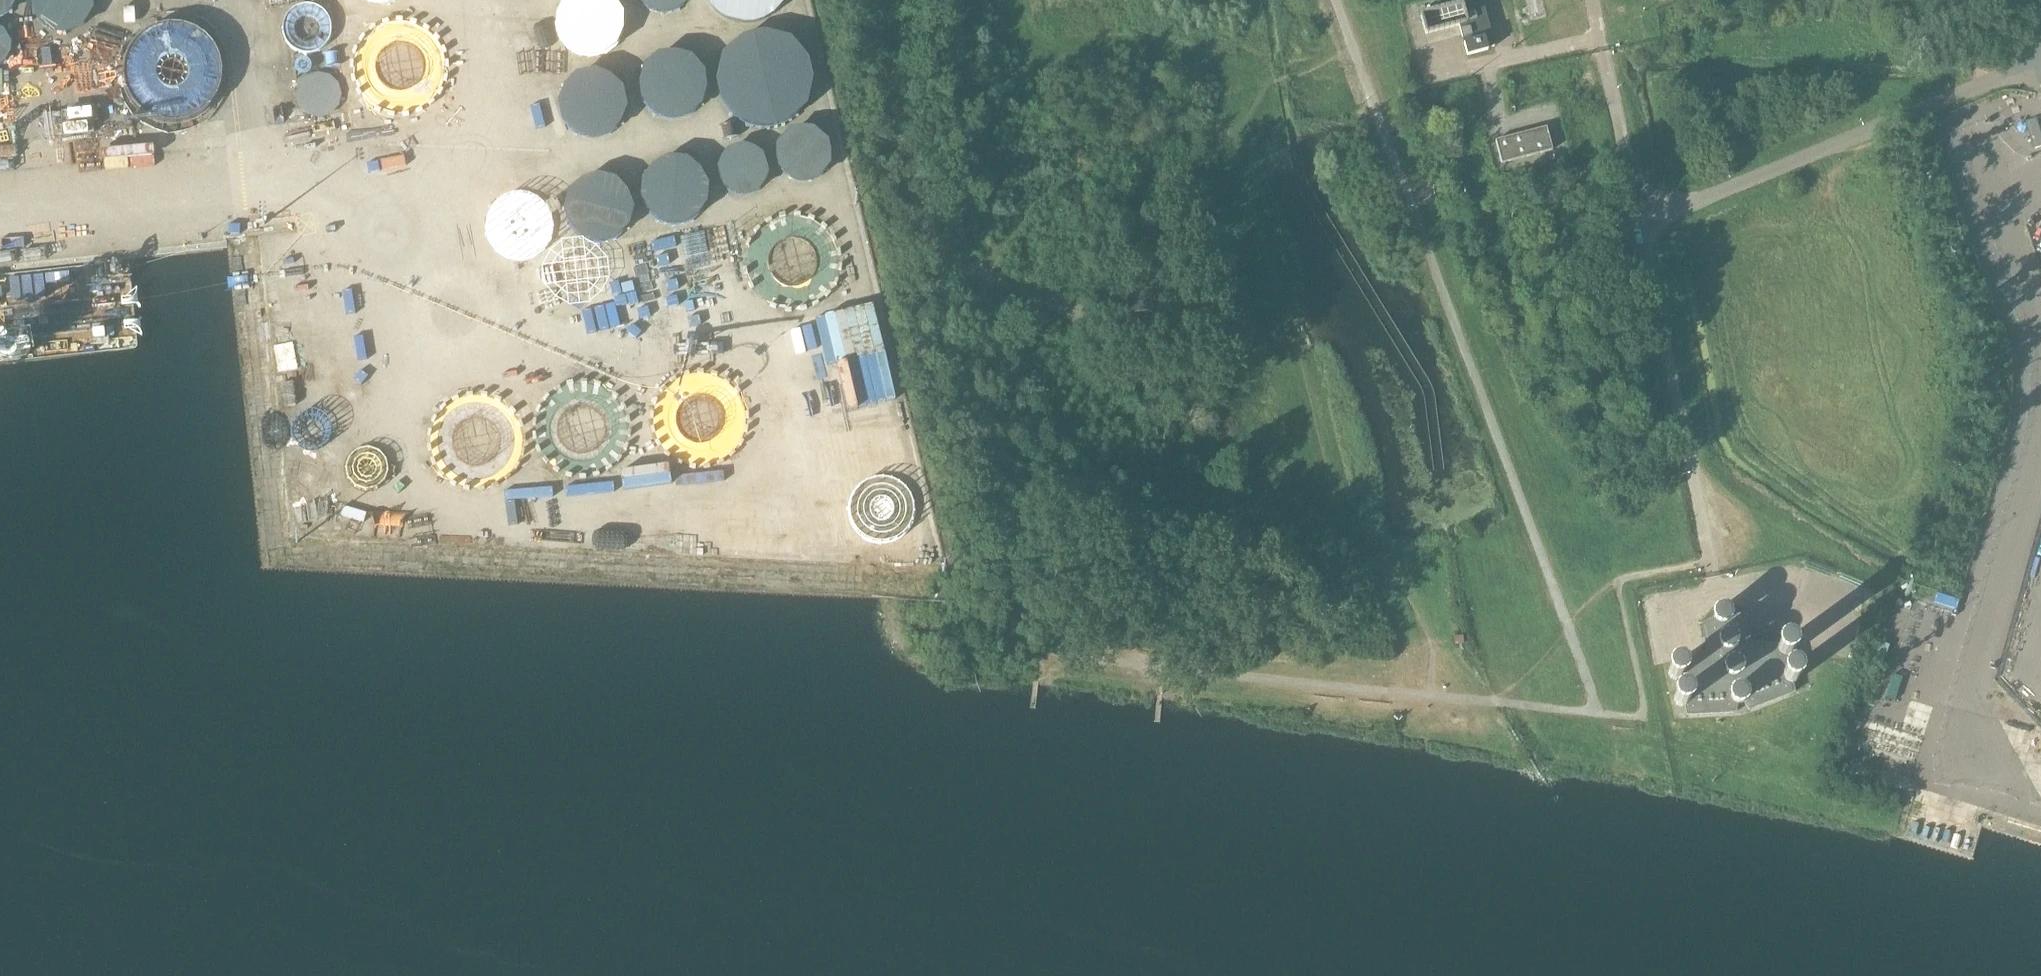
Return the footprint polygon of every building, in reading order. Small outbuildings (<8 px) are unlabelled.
[(10,14),(10,0),(0,0),(0,14),(10,14)] [(92,0),(37,0),(30,15),(77,35),(92,0)] [(424,25),(435,0),(385,0),(383,6),(424,25)] [(573,4),(566,40),(613,50),(622,5),(598,0),(580,0),(579,5),(573,4)] [(681,0),(639,0),(677,13),(681,0)] [(703,7),(775,25),(781,0),(705,0),(703,7)] [(282,40),(320,50),(330,11),(292,2),(282,40)] [(1460,3),(1422,13),(1421,13),(1421,14),(1421,15),(1420,15),(1421,16),(1425,32),(1425,33),(1426,33),(1428,33),(1459,25),(1467,55),(1488,49),(1487,48),(1494,46),(1484,8),(1465,13),(1463,4),(1462,4),(1462,3),(1461,3),(1460,3)] [(127,79),(141,112),(187,115),(187,108),(217,96),(219,66),(201,24),(168,22),(130,38),(127,79)] [(787,132),(820,53),(746,23),(714,102),(787,132)] [(6,64),(9,28),(0,27),(0,64),(6,64)] [(644,61),(657,115),(702,104),(689,50),(644,61)] [(337,72),(297,78),(302,114),(342,109),(337,72)] [(617,133),(619,74),(565,72),(563,130),(617,133)] [(820,122),(779,132),(790,179),(832,170),(820,122)] [(1497,140),(1503,163),(1552,150),(1546,127),(1497,140)] [(146,158),(193,150),(190,130),(143,138),(146,158)] [(764,146),(723,148),(725,187),(765,185),(764,146)] [(700,220),(699,156),(649,157),(650,221),(700,220)] [(622,243),(636,184),(579,171),(565,230),(622,243)] [(1127,315),(1156,308),(1151,289),(1122,295),(1127,315)] [(1699,658),(1692,662),(1683,667),(1682,665),(1676,663),(1672,664),(1669,668),(1668,673),(1671,677),(1675,679),(1678,679),(1680,690),(1678,691),(1675,694),(1674,699),(1676,704),(1681,706),(1685,705),(1687,714),(1735,713),(1736,704),(1737,704),(1742,703),(1744,701),(1749,709),(1793,692),(1791,683),(1795,682),(1798,679),(1799,673),(1796,669),(1792,667),(1790,667),(1787,657),(1790,656),(1793,652),(1794,647),(1791,643),(1787,641),(1782,642),(1778,645),(1778,648),(1748,645),(1743,618),(1730,617),(1729,615),(1726,610),(1722,608),(1718,609),(1715,612),(1714,617),(1715,620),(1703,626),(1705,636),(1707,643),(1709,652),(1699,658)] [(1912,792),(1937,798),(1943,776),(1918,769),(1912,792)]
